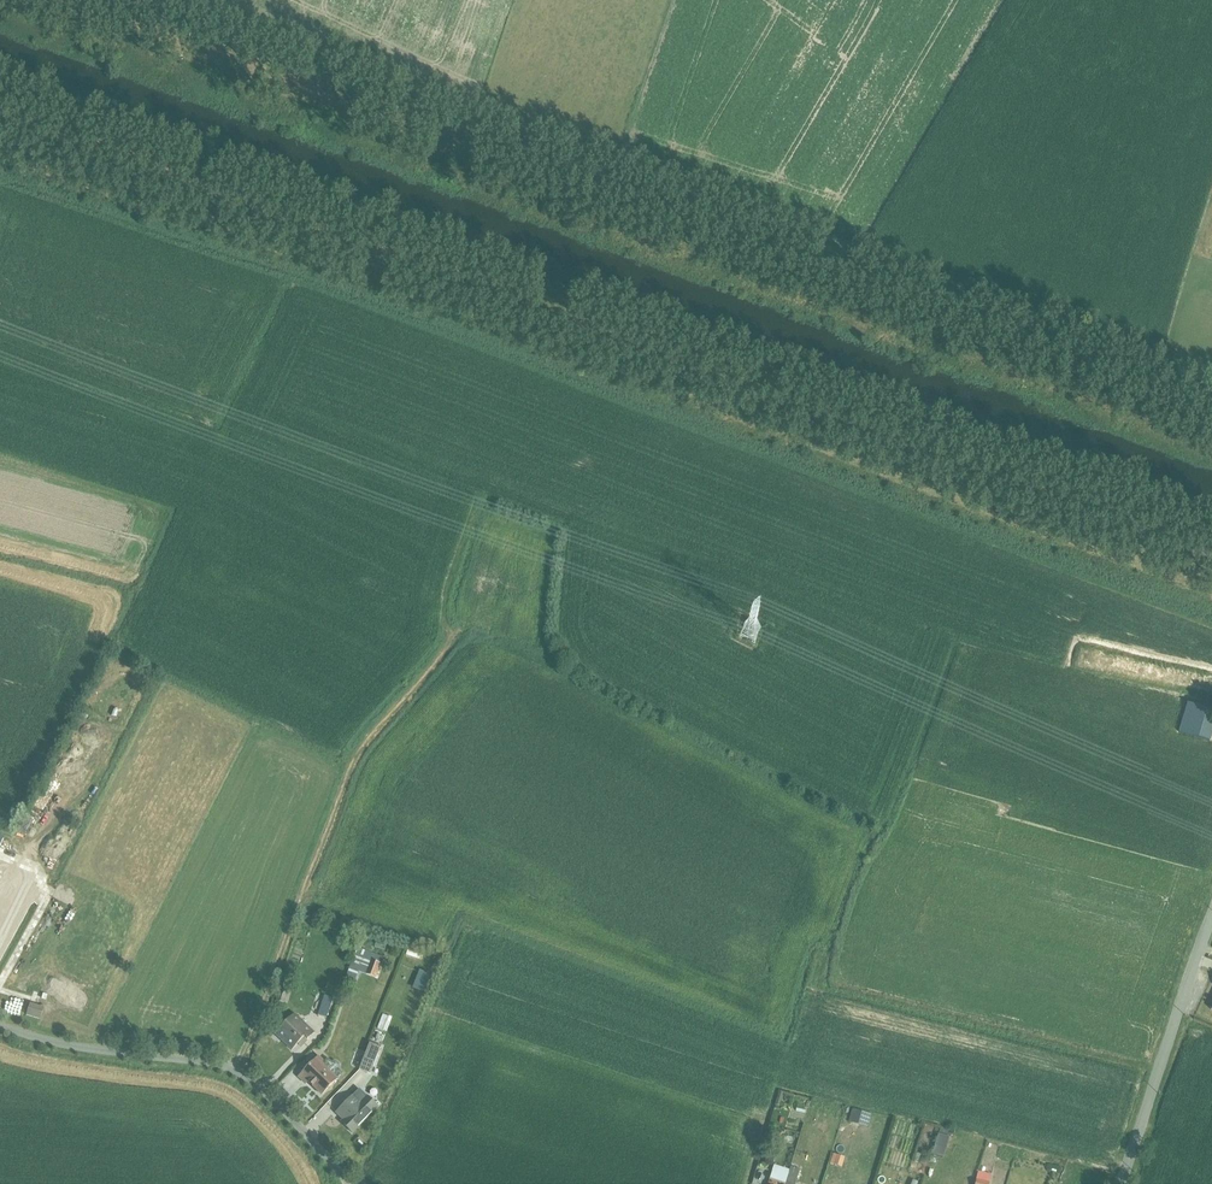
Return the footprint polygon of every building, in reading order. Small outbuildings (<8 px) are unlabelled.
[(94,702),(101,699),(97,691),(90,694),(94,702)] [(1180,732),(1211,741),(1211,736),(1211,710),(1189,703),(1180,732)] [(63,788),(75,759),(68,756),(55,785),(63,788)] [(13,868),(2,861),(0,864),(0,888),(1,889),(13,868)] [(42,864),(40,874),(47,876),(49,866),(42,864)] [(40,892),(47,882),(37,874),(29,884),(40,892)] [(357,948),(344,983),(353,986),(359,972),(376,978),(383,958),(357,948)] [(408,950),(406,955),(419,959),(421,954),(408,950)] [(281,984),(276,1001),(284,1004),(290,987),(281,984)] [(325,995),(318,1015),(326,1018),(333,998),(325,995)] [(30,1004),(26,1016),(40,1020),(44,1008),(30,1004)] [(304,1037),(307,1040),(315,1032),(295,1014),(278,1032),(284,1037),(282,1040),(292,1049),(291,1050),(292,1050),(298,1044),(304,1037)] [(383,1015),(377,1029),(384,1031),(389,1017),(383,1015)] [(304,1037),(298,1044),(301,1048),(308,1041),(307,1040),(304,1037)] [(370,1043),(359,1069),(370,1074),(380,1047),(370,1043)] [(319,1056),(299,1077),(306,1084),(308,1081),(322,1095),(342,1073),(338,1068),(339,1066),(339,1064),(336,1061),(334,1061),(332,1063),(328,1058),(325,1061),(319,1056)] [(360,1089),(337,1112),(347,1122),(344,1125),(352,1133),(378,1106),(360,1089)] [(779,1092),(775,1104),(780,1106),(783,1093),(779,1092)] [(852,1108),(849,1121),(868,1127),(871,1114),(852,1108)] [(941,1127),(931,1154),(943,1157),(953,1130),(941,1127)] [(833,1153),(830,1163),(842,1167),(845,1157),(833,1153)] [(785,1183),(790,1170),(774,1164),(769,1179),(785,1183)] [(785,1183),(795,1183),(797,1179),(799,1179),(800,1175),(799,1172),(801,1173),(802,1170),(791,1166),(790,1170),(785,1183)] [(975,1183),(989,1183),(991,1174),(978,1171),(975,1183)]
